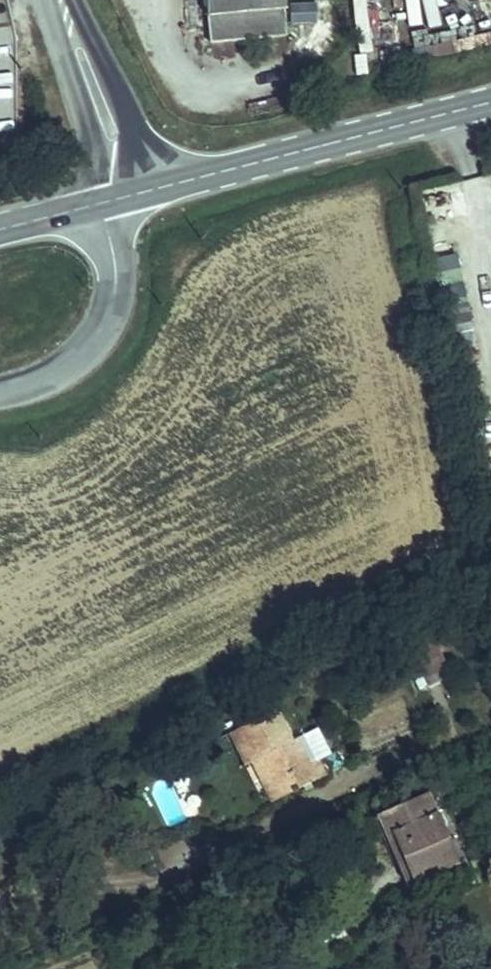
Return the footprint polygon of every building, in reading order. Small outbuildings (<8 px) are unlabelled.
[(213,59),(291,51),(286,0),(207,0),(213,59)] [(435,280),(459,280),(460,255),(435,255),(435,280)] [(482,424),(490,455),(490,421),(482,424)] [(275,750),(255,709),(212,730),(229,762),(238,758),(253,790),(273,781),(279,793),(311,778),(302,762),(291,767),(281,746),(275,750)] [(439,869),(404,797),(355,821),(365,846),(373,842),(394,889),(439,869)]
